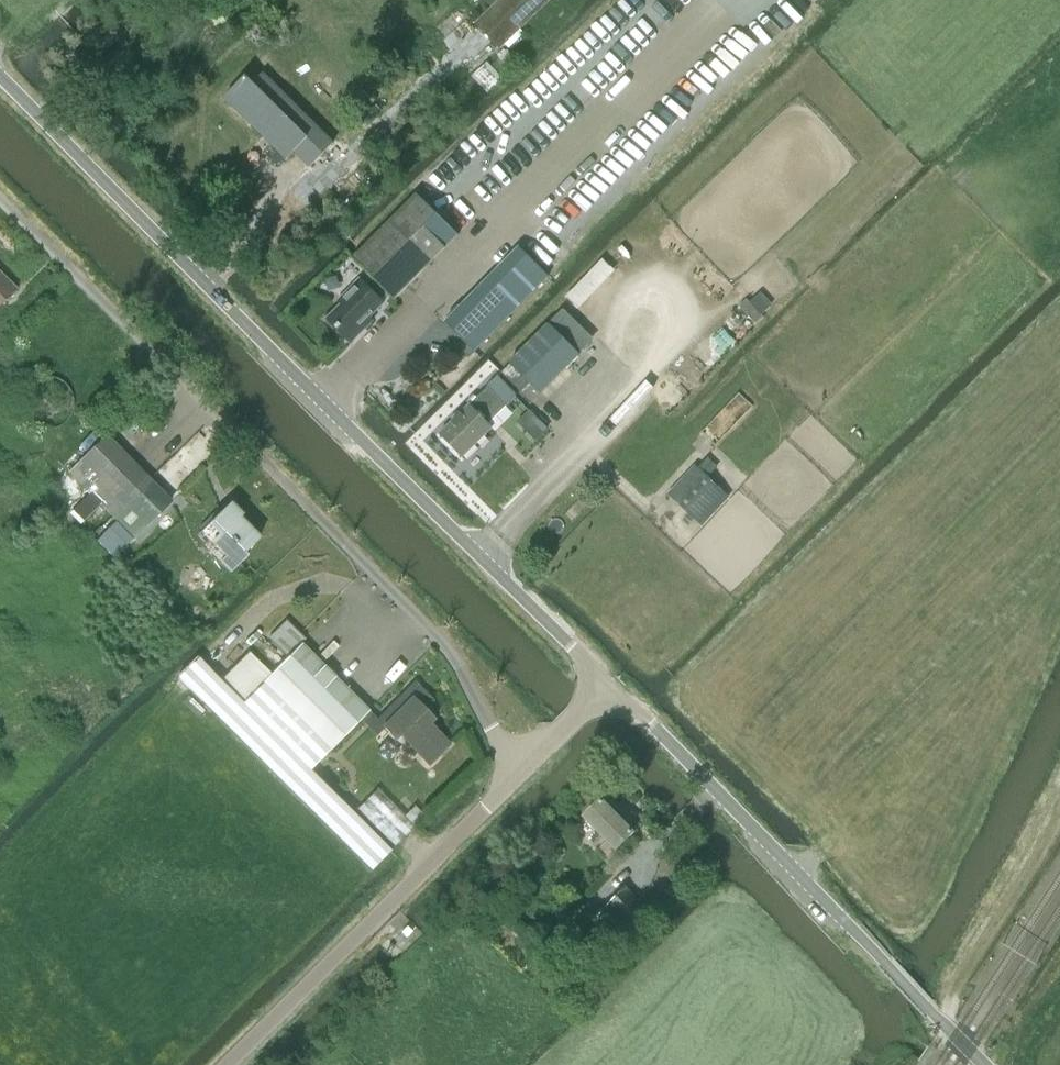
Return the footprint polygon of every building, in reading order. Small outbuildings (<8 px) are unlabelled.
[(501,48),(550,0),(501,0),(477,24),(501,48)] [(310,167),(333,143),(263,74),(253,83),(246,76),(225,98),(287,159),(294,151),(310,167)] [(353,258),(371,275),(389,294),(395,299),(458,235),(416,194),(353,258)] [(445,323),(474,352),(549,277),(519,248),(445,323)] [(15,289),(0,274),(0,304),(15,289)] [(383,304),(381,302),(389,294),(371,275),(355,291),(351,288),(339,301),(342,305),(328,319),(351,342),(372,321),(369,318),(383,304)] [(764,317),(762,314),(772,305),(761,292),(750,302),(747,299),(739,306),(739,307),(735,311),(751,329),(756,324),(764,317)] [(549,325),(511,362),(531,382),(542,393),(580,356),(578,355),(549,325)] [(511,363),(501,372),(521,392),(531,383),(511,363)] [(488,387),(441,435),(463,458),(492,429),(488,425),(507,406),(516,397),(497,378),(488,387)] [(68,471),(134,537),(170,501),(105,435),(68,471)] [(156,473),(175,492),(203,465),(183,446),(156,473)] [(672,498),(697,522),(724,494),(699,470),(672,498)] [(244,553),(259,538),(235,514),(233,516),(225,507),(200,532),(226,557),(220,563),(229,573),(247,556),(244,553)] [(184,535),(160,511),(134,539),(162,566),(176,552),(172,548),(184,535)] [(368,712),(300,644),(306,639),(287,620),(269,638),(288,657),(266,679),(334,746),(368,712)] [(334,746),(266,679),(242,703),(198,658),(178,678),(371,871),(391,851),(331,790),(343,778),(326,762),(315,773),(312,770),(334,746)] [(399,736),(427,764),(448,744),(428,724),(433,720),(423,710),(433,701),(414,682),(375,720),(395,740),(399,736)] [(357,809),(395,847),(425,817),(415,808),(406,817),(378,789),(357,809)] [(618,849),(634,833),(602,801),(585,818),(602,835),(592,844),(613,865),(623,855),(618,849)] [(588,924),(616,953),(653,916),(625,888),(588,924)]
